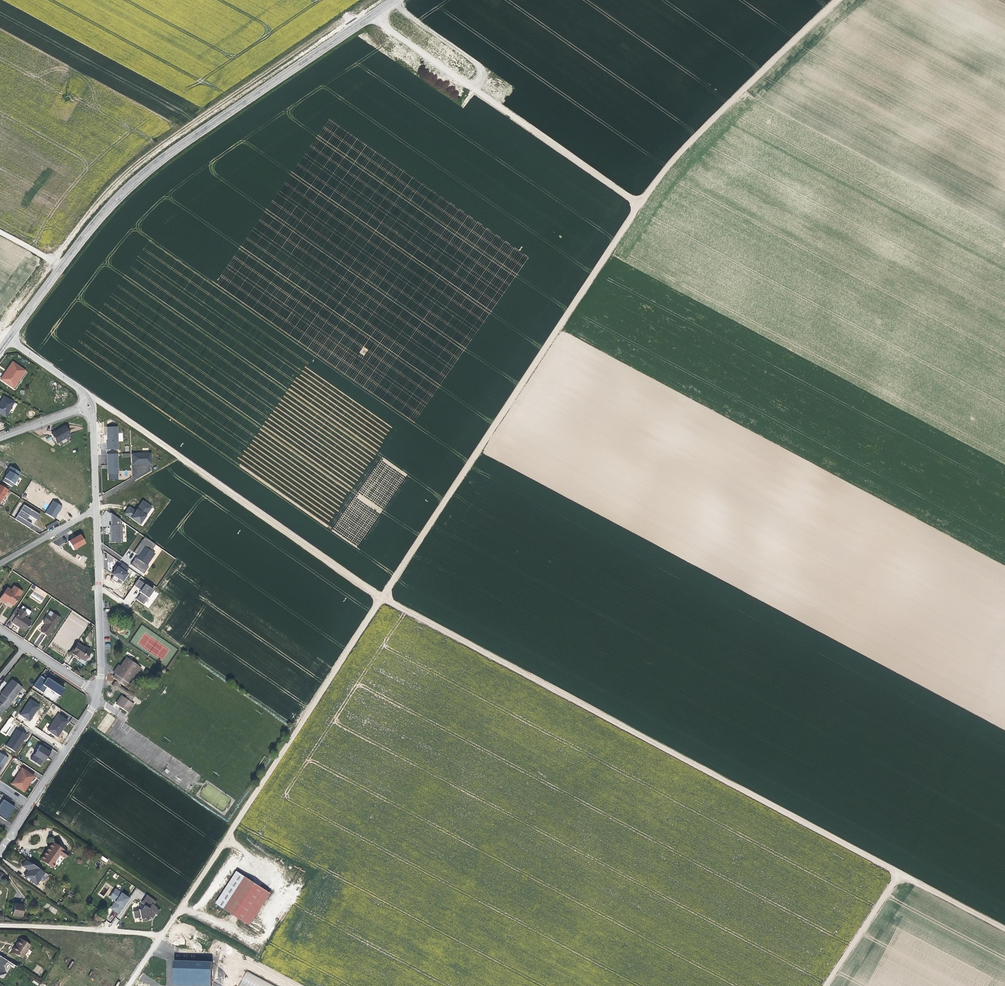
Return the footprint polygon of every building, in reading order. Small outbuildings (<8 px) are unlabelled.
[(13,388),(16,384),(15,383),(20,375),(21,376),(25,371),(13,362),(9,367),(10,368),(7,372),(5,375),(4,375),(1,379),(13,388)] [(3,396),(0,402),(0,414),(6,417),(9,411),(12,413),(17,404),(3,396)] [(66,433),(61,424),(52,429),(48,432),(54,441),(66,433)] [(117,426),(107,427),(107,437),(108,449),(118,449),(117,426)] [(117,453),(107,453),(107,465),(107,473),(118,472),(117,453)] [(151,453),(131,454),(131,464),(142,464),(151,464),(151,453)] [(7,472),(8,473),(9,471),(19,477),(22,473),(11,466),(7,472)] [(151,476),(151,466),(132,466),(132,476),(151,476)] [(14,484),(15,484),(19,477),(9,471),(8,473),(5,478),(14,484)] [(12,487),(14,484),(5,478),(3,481),(12,487)] [(0,485),(0,504),(8,491),(0,485)] [(147,515),(153,507),(143,500),(137,509),(138,509),(147,515)] [(45,513),(54,519),(62,507),(53,501),(45,513)] [(37,520),(40,514),(24,505),(21,510),(30,515),(37,520)] [(125,514),(131,519),(137,511),(130,506),(125,514)] [(131,519),(141,525),(147,516),(147,515),(138,509),(137,511),(131,519)] [(27,520),(30,515),(21,510),(18,515),(27,520)] [(111,513),(111,525),(121,525),(121,520),(111,513)] [(32,524),(27,520),(18,515),(15,519),(30,528),(32,524)] [(110,542),(123,541),(122,525),(121,525),(111,525),(110,525),(110,542)] [(80,535),(68,542),(73,550),(85,543),(80,535)] [(134,552),(138,555),(145,546),(152,551),(156,545),(145,537),(134,552)] [(152,551),(145,546),(138,555),(136,558),(147,565),(155,553),(152,551)] [(149,566),(147,565),(136,558),(131,565),(144,574),(149,566)] [(122,563),(119,567),(127,572),(129,568),(122,563)] [(124,582),(129,574),(127,572),(119,567),(118,566),(112,574),(114,575),(119,579),(124,582)] [(116,583),(119,579),(114,575),(111,579),(116,583)] [(140,590),(145,583),(139,579),(134,586),(140,590)] [(154,590),(146,584),(140,592),(141,593),(149,598),(154,590)] [(2,601),(3,599),(6,601),(8,603),(12,606),(22,592),(13,586),(10,590),(7,587),(0,597),(0,600),(2,601)] [(144,605),(149,598),(141,593),(137,600),(144,605)] [(24,630),(30,621),(25,618),(27,615),(18,609),(18,610),(15,608),(8,619),(11,620),(10,621),(13,623),(24,630)] [(58,618),(49,611),(42,621),(45,623),(40,631),(47,636),(58,618)] [(75,643),(69,653),(77,658),(78,657),(81,658),(83,660),(91,649),(88,647),(87,649),(83,646),(82,649),(75,643)] [(131,679),(139,667),(126,658),(121,666),(114,675),(113,678),(116,681),(115,682),(119,686),(121,684),(124,686),(126,682),(129,684),(131,679)] [(114,675),(121,666),(118,664),(112,673),(114,675)] [(141,669),(139,667),(131,679),(134,681),(141,669)] [(43,685),(47,680),(41,676),(34,687),(43,693),(47,687),(43,685)] [(48,677),(47,680),(43,685),(47,687),(60,697),(66,689),(48,677)] [(7,705),(10,702),(9,701),(20,687),(15,683),(10,679),(6,685),(0,692),(0,699),(7,705)] [(134,703),(121,694),(115,703),(128,712),(134,703)] [(20,716),(30,722),(40,706),(30,700),(20,716)] [(46,730),(56,736),(61,730),(67,721),(57,714),(46,730)] [(1,731),(6,735),(13,725),(10,724),(14,718),(11,716),(1,731)] [(5,746),(14,752),(22,739),(25,735),(16,729),(5,746)] [(39,745),(29,759),(39,765),(43,758),(45,756),(45,757),(49,752),(39,745)] [(8,758),(0,752),(0,770),(8,758)] [(22,791),(28,783),(27,782),(32,775),(20,767),(10,783),(22,791)] [(0,805),(0,816),(6,820),(7,819),(9,816),(15,807),(4,799),(0,805)] [(46,852),(40,861),(50,867),(58,855),(63,858),(66,853),(52,843),(46,852)] [(28,870),(26,872),(38,881),(41,881),(44,881),(48,875),(26,860),(22,866),(28,870)] [(236,871),(224,890),(232,895),(245,876),(236,871)] [(38,881),(26,872),(25,874),(24,876),(35,884),(38,881)] [(232,895),(224,890),(215,903),(245,922),(266,890),(245,876),(232,895)] [(119,914),(130,898),(116,888),(109,898),(115,902),(110,908),(119,914)] [(266,890),(245,922),(250,925),(270,893),(266,890)] [(142,902),(146,904),(144,908),(134,910),(136,918),(139,917),(142,916),(143,920),(150,919),(149,916),(152,916),(154,912),(158,914),(161,909),(155,906),(157,900),(147,894),(142,902)] [(23,916),(24,904),(20,903),(15,902),(13,914),(23,916)] [(48,910),(56,914),(58,910),(50,906),(48,910)] [(13,952),(22,958),(30,945),(20,939),(16,945),(17,946),(13,952)] [(212,961),(173,960),(172,985),(212,985),(212,961)] [(239,985),(275,985),(245,972),(239,985)]
